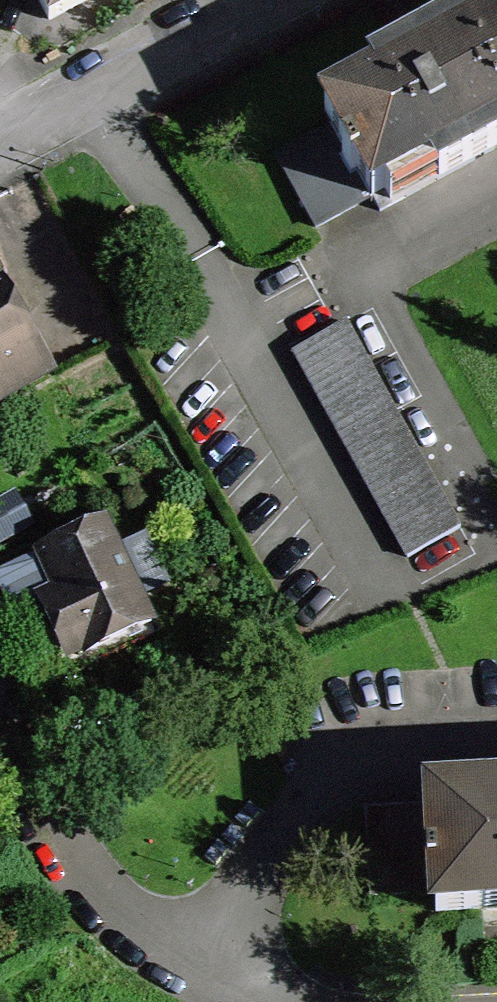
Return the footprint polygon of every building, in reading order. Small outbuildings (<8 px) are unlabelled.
[(49,18),(83,0),(40,0),(49,18)] [(438,48),(411,62),(324,109),(332,124),(372,196),(379,210),(496,147),(496,16),(438,48)] [(411,62),(438,48),(433,39),(420,46),(406,53),(411,62)] [(316,227),(372,196),(332,124),(276,155),(316,227)] [(52,373),(2,283),(0,284),(0,401),(52,373)] [(293,352),(407,556),(460,527),(346,322),(293,352)] [(427,407),(384,328),(366,338),(409,417),(427,407)] [(431,456),(475,536),(492,526),(448,446),(431,456)] [(56,589),(47,593),(57,614),(75,651),(84,647),(86,651),(151,620),(138,592),(123,561),(104,522),(39,553),(56,589)] [(146,549),(123,561),(138,592),(161,581),(154,566),(146,549)] [(57,614),(47,593),(56,589),(39,553),(0,572),(0,587),(22,631),(57,614)] [(430,800),(430,805),(435,892),(436,911),(496,908),(496,796),(430,800)] [(435,892),(430,805),(366,809),(370,895),(435,892)]
